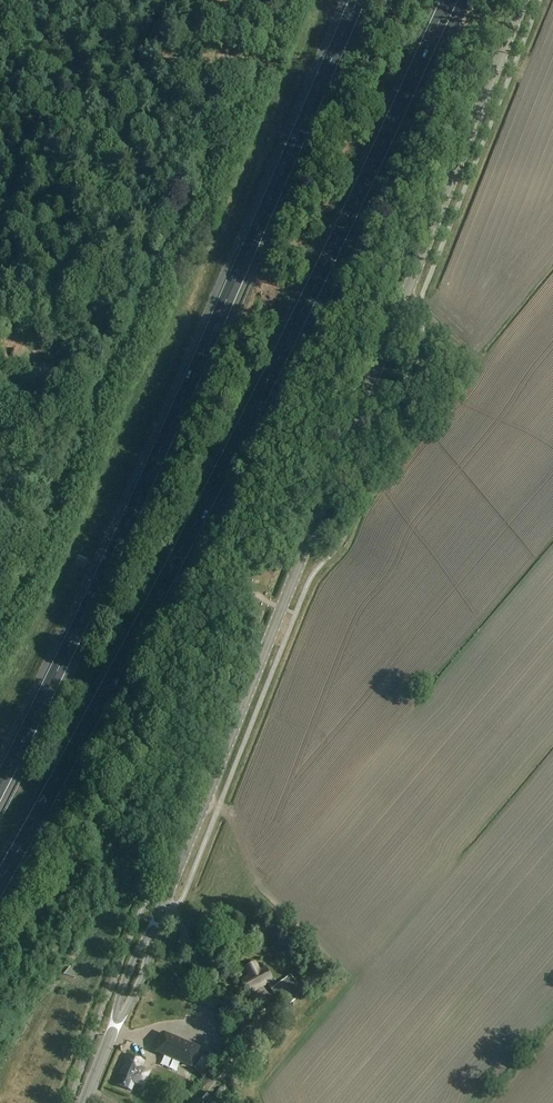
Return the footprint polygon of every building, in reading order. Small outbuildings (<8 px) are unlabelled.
[(134,438),(142,438),(142,425),(134,425),(134,438)] [(259,971),(256,962),(245,968),(249,976),(241,981),(248,995),(267,984),(271,990),(285,1008),(296,999),(292,994),(300,987),(291,975),(276,987),(272,982),(273,981),(265,967),(259,971)] [(314,972),(309,975),(314,982),(319,979),(314,972)] [(261,1005),(256,1008),(259,1014),(265,1011),(261,1005)] [(247,1019),(240,1023),(244,1030),(251,1026),(247,1019)] [(189,1066),(197,1050),(160,1034),(153,1050),(189,1066)] [(131,1090),(144,1061),(127,1054),(123,1064),(124,1065),(117,1084),(131,1090)]
